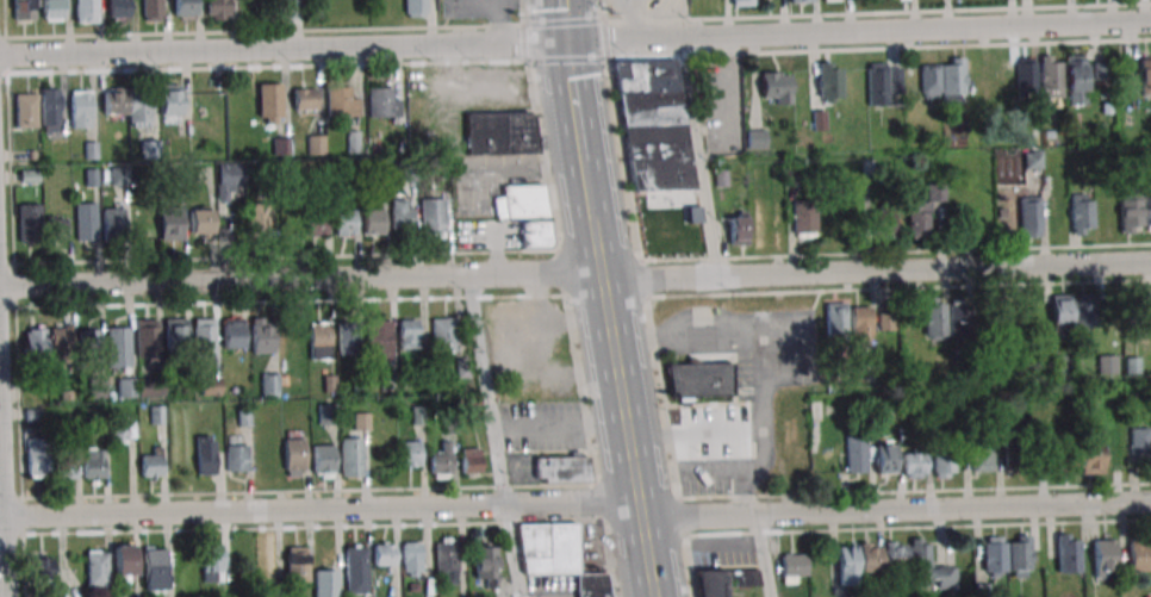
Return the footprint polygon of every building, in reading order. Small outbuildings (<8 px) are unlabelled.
[(11,20),(34,20),(34,0),(11,0),(11,20)] [(43,20),(64,20),(64,0),(43,0),(43,20)] [(97,23),(97,0),(76,0),(76,23),(97,23)] [(129,18),(129,0),(108,0),(108,18),(129,18)] [(161,0),(143,0),(143,21),(161,21),(161,0)] [(175,17),(195,17),(195,0),(175,0),(175,17)] [(229,20),(229,0),(207,0),(207,20),(229,20)] [(275,19),(294,19),(294,0),(275,0),(275,19)] [(426,0),(404,0),(404,17),(426,16),(426,0)] [(1063,97),(1063,55),(1041,55),(1041,97),(1063,97)] [(1086,55),(1066,55),(1066,104),(1086,104),(1086,55)] [(1038,57),(1015,57),(1015,95),(1038,95),(1038,57)] [(690,190),(681,58),(618,61),(627,194),(690,190)] [(1140,58),(1140,94),(1150,94),(1150,58),(1140,58)] [(964,60),(919,61),(920,100),(965,98),(964,60)] [(841,61),(817,61),(817,100),(841,100),(841,61)] [(866,105),(890,105),(890,92),(900,92),(900,63),(866,63),(866,105)] [(792,104),(792,71),(761,71),(761,104),(792,104)] [(181,83),(161,83),(161,115),(181,115),(181,83)] [(259,122),(282,122),(282,83),(259,83),(259,122)] [(103,87),(103,114),(124,114),(124,87),(103,87)] [(359,116),(359,98),(350,98),(350,87),(328,87),(328,116),(359,116)] [(368,117),(399,117),(399,87),(368,87),(368,117)] [(61,88),(42,88),(42,131),(61,131),(61,88)] [(316,110),(316,88),(294,88),(294,110),(316,110)] [(129,127),(150,127),(150,89),(129,89),(129,127)] [(71,128),(91,128),(91,91),(71,91),(71,128)] [(37,93),(16,93),(16,127),(37,127),(37,93)] [(465,155),(537,155),(537,110),(465,110),(465,155)] [(767,148),(767,129),(746,129),(746,148),(767,148)] [(325,135),(307,135),(307,154),(325,154),(325,135)] [(291,155),(291,137),(273,137),(273,155),(291,155)] [(161,157),(160,140),(141,141),(141,158),(161,157)] [(1040,154),(1026,154),(1026,168),(1040,168),(1040,154)] [(244,189),(244,163),(218,163),(218,201),(232,201),(232,189),(244,189)] [(495,218),(546,218),(545,184),(503,185),(503,196),(494,197),(495,218)] [(936,185),(924,185),(925,200),(908,200),(908,233),(937,232),(936,185)] [(1071,235),(1093,235),(1093,192),(1071,192),(1071,235)] [(1142,232),(1142,229),(1150,228),(1150,192),(1119,192),(1120,233),(1142,232)] [(421,199),(421,234),(444,234),(444,199),(421,199)] [(414,200),(391,200),(391,231),(414,231),(414,200)] [(97,241),(97,203),(76,203),(76,241),(97,241)] [(268,234),(268,203),(248,203),(248,234),(268,234)] [(792,203),(792,237),(816,237),(816,203),(792,203)] [(18,240),(40,240),(40,204),(18,204),(18,240)] [(1021,238),(1040,238),(1040,204),(1021,204),(1021,238)] [(182,207),(160,207),(160,240),(182,240),(182,207)] [(102,237),(123,237),(123,208),(102,208),(102,237)] [(384,208),(363,208),(363,235),(384,235),(384,208)] [(211,234),(211,209),(189,209),(189,234),(211,234)] [(335,235),(356,235),(356,210),(335,210),(335,235)] [(892,210),(869,210),(869,233),(892,233),(892,210)] [(326,235),(326,212),(306,212),(306,235),(326,235)] [(729,244),(748,244),(748,214),(729,214),(729,244)] [(67,240),(67,218),(47,218),(47,240),(67,240)] [(521,248),(549,248),(549,221),(521,221),(521,248)] [(1075,291),(1075,326),(1097,326),(1097,291),(1075,291)] [(1051,293),(1051,332),(1071,332),(1071,293),(1051,293)] [(924,341),(946,341),(946,299),(924,299),(924,341)] [(826,337),(847,337),(847,302),(826,302),(826,337)] [(850,342),(870,342),(870,306),(850,306),(850,342)] [(892,328),(892,313),(879,313),(879,328),(892,328)] [(953,331),(963,335),(969,319),(960,316),(953,331)] [(251,353),(273,353),(273,317),(251,317),(251,353)] [(189,318),(164,318),(164,349),(189,349),(189,318)] [(215,318),(194,318),(194,362),(215,362),(215,318)] [(244,349),(244,318),(223,318),(223,349),(244,349)] [(455,318),(433,318),(433,350),(455,350),(455,318)] [(159,357),(159,319),(135,319),(135,357),(159,357)] [(391,319),(366,319),(366,350),(391,350),(391,319)] [(418,319),(399,319),(399,347),(418,347),(418,319)] [(331,359),(331,321),(309,321),(309,359),(331,359)] [(691,364),(667,364),(667,398),(729,397),(728,363),(711,363),(711,322),(691,323),(691,364)] [(338,355),(358,355),(358,324),(338,324),(338,355)] [(131,367),(131,327),(107,327),(107,367),(131,367)] [(24,328),(24,356),(45,356),(45,328),(24,328)] [(70,328),(50,328),(50,368),(70,368),(70,328)] [(99,366),(99,329),(79,329),(79,366),(99,366)] [(1117,374),(1117,356),(1098,356),(1098,374),(1117,374)] [(261,398),(280,398),(279,372),(261,373),(261,398)] [(105,397),(105,378),(92,378),(92,397),(105,397)] [(117,378),(117,397),(135,397),(135,378),(117,378)] [(337,404),(318,404),(318,424),(337,424),(337,404)] [(163,423),(163,406),(151,406),(151,423),(163,423)] [(134,415),(110,415),(110,442),(134,442),(134,415)] [(257,477),(275,477),(275,427),(257,427),(257,477)] [(1149,427),(1129,427),(1129,461),(1149,461),(1149,427)] [(285,477),(304,477),(304,430),(285,430),(285,477)] [(27,477),(47,476),(46,431),(26,431),(27,477)] [(845,435),(845,473),(866,473),(866,435),(845,435)] [(215,436),(197,436),(197,475),(215,475),(215,436)] [(341,437),(341,477),(362,477),(362,437),(341,437)] [(226,472),(249,472),(249,439),(226,439),(226,472)] [(421,466),(421,440),(400,440),(400,466),(421,466)] [(1102,474),(1102,441),(1079,441),(1079,474),(1102,474)] [(875,443),(875,477),(895,477),(895,443),(875,443)] [(313,478),(334,478),(334,444),(313,444),(313,478)] [(965,471),(993,471),(993,444),(965,444),(965,471)] [(1026,445),(1003,445),(1003,472),(1026,472),(1026,445)] [(1073,474),(1073,446),(1050,446),(1050,474),(1073,474)] [(141,455),(141,478),(161,478),(161,447),(152,447),(152,455),(141,455)] [(83,480),(104,480),(104,448),(83,448),(83,480)] [(932,449),(932,478),(954,478),(954,449),(932,449)] [(430,451),(430,478),(451,478),(451,451),(430,451)] [(481,474),(481,451),(462,451),(462,474),(481,474)] [(924,478),(924,452),(901,452),(901,478),(924,478)] [(534,481),(589,481),(589,456),(534,456),(534,481)] [(77,479),(77,458),(54,458),(54,479),(77,479)] [(517,524),(524,572),(578,570),(574,524),(517,524)] [(1030,576),(1030,534),(1010,534),(1010,576),(1030,576)] [(1079,573),(1079,535),(1056,535),(1056,573),(1079,573)] [(982,575),(1006,575),(1006,536),(982,536),(982,575)] [(436,584),(458,584),(458,537),(436,537),(436,584)] [(1115,538),(1092,538),(1092,577),(1115,577),(1115,538)] [(930,566),(929,539),(911,539),(911,580),(936,580),(936,590),(956,590),(956,566),(930,566)] [(1150,540),(1128,540),(1128,571),(1150,571),(1150,540)] [(403,576),(422,576),(422,542),(403,542),(403,576)] [(884,542),(884,571),(906,571),(906,542),(884,542)] [(223,581),(223,543),(202,543),(202,581),(223,581)] [(374,565),(395,565),(395,543),(374,543),(374,565)] [(858,573),(880,572),(880,543),(837,545),(838,585),(858,585),(858,573)] [(136,575),(135,544),(115,545),(115,575),(136,575)] [(366,594),(366,545),(345,545),(345,594),(366,594)] [(475,546),(475,587),(497,587),(497,546),(475,546)] [(308,547),(286,547),(286,583),(308,583),(308,547)] [(144,592),(165,592),(165,548),(144,548),(144,592)] [(87,550),(87,586),(107,586),(107,550),(87,550)] [(807,553),(781,553),(781,583),(807,583),(807,553)] [(52,556),(29,556),(29,579),(52,579),(52,556)] [(314,567),(314,596),(337,596),(337,567),(314,567)] [(700,596),(725,596),(723,567),(696,568),(700,596)] [(578,596),(611,596),(608,573),(576,576),(578,596)] [(284,587),(265,587),(265,596),(284,596),(284,587)]
